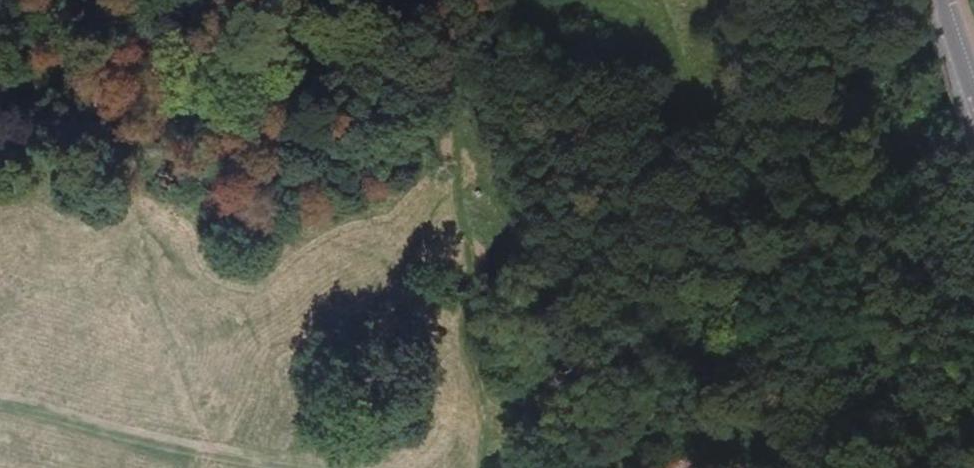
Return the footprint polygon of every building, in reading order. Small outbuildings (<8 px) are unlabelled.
[(726,467),(723,464),(719,460),(715,457),(711,454),(707,452),(701,451),(697,451),(691,451),(687,452),(682,453),(677,455),(673,458),(669,461),(666,465),(664,467),(726,467)]
